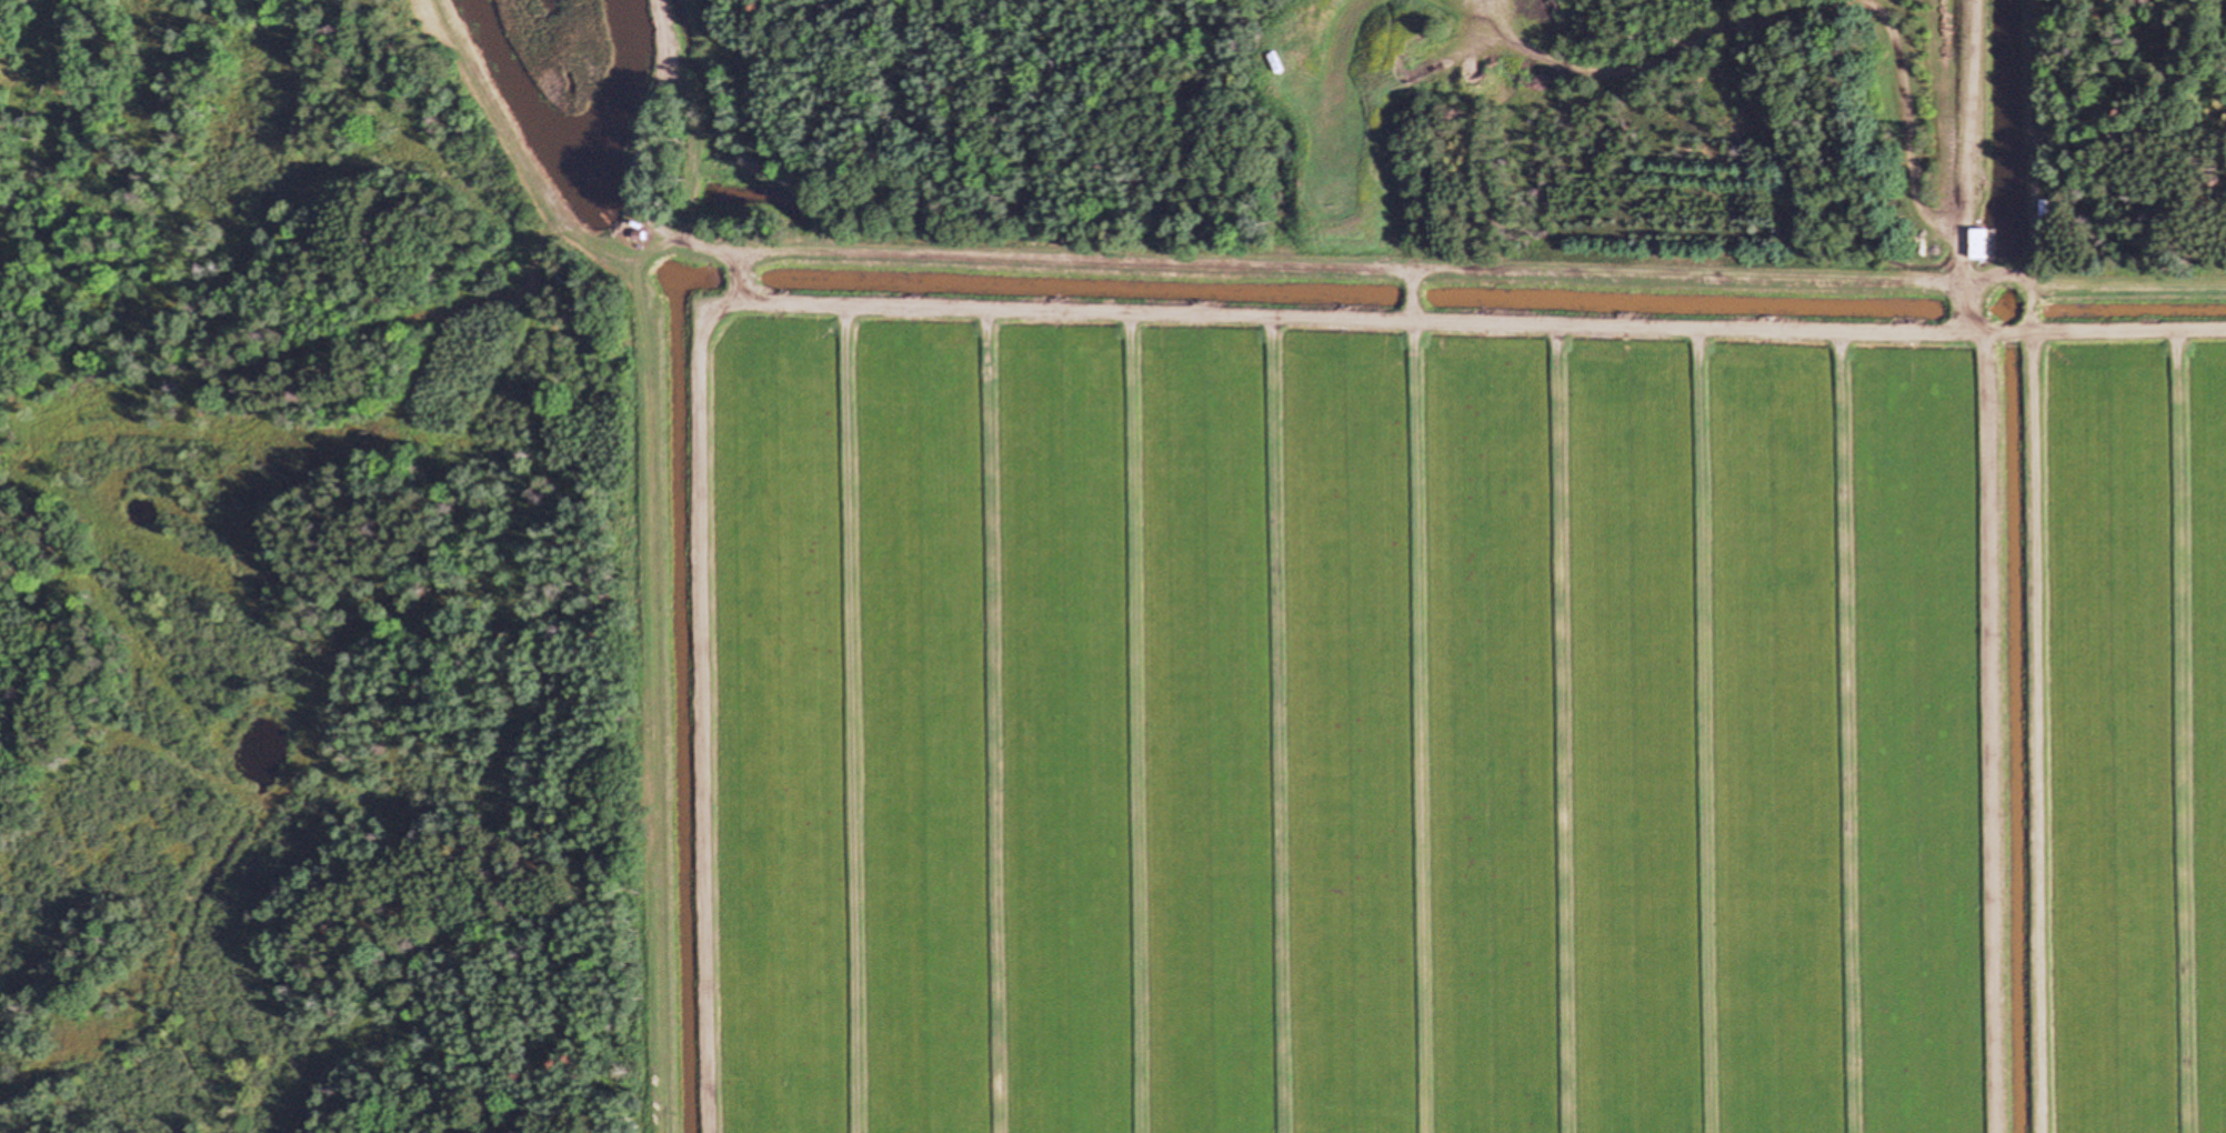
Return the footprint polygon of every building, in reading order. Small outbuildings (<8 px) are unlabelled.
[(1974,259),(1990,259),(1990,229),(1974,229),(1974,259)]
